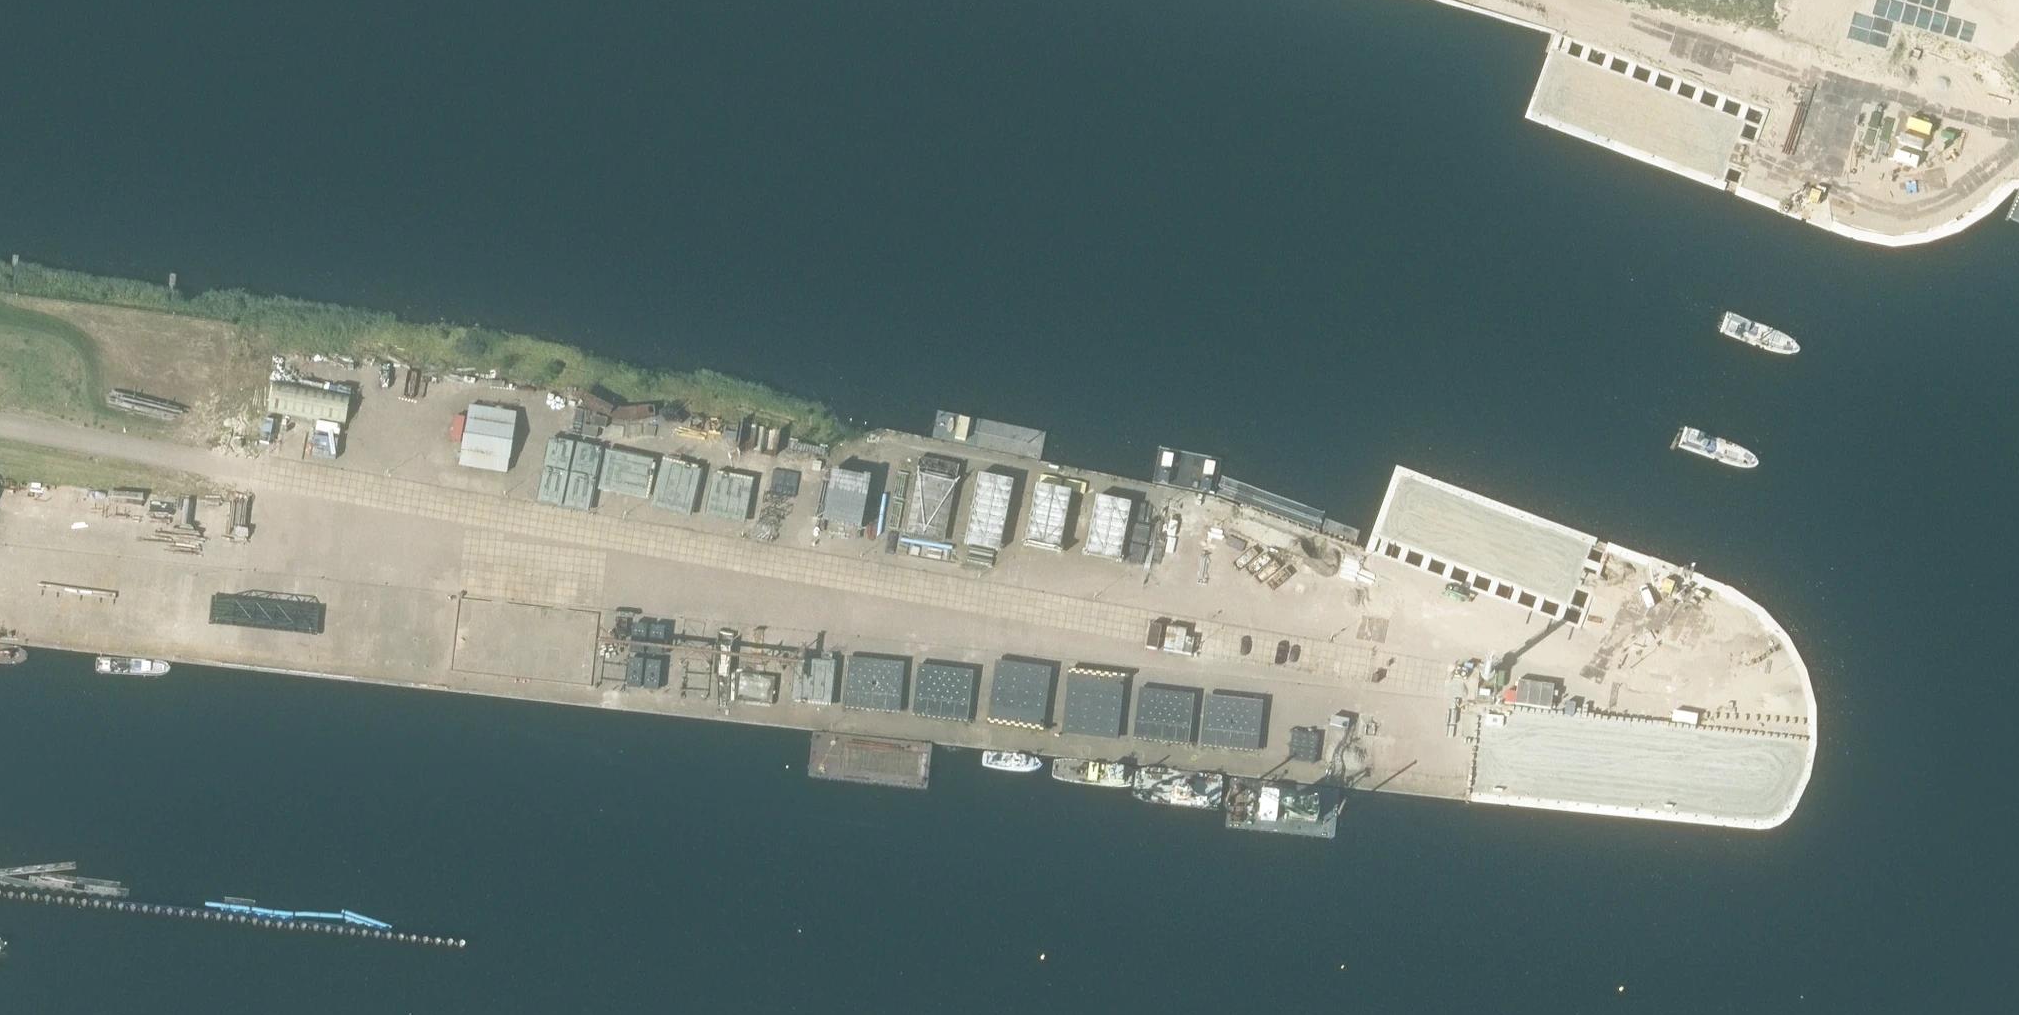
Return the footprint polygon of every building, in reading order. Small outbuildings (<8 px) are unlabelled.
[(273,383),(270,411),(346,421),(350,393),(273,383)] [(464,436),(459,464),(508,473),(518,411),(469,403),(465,430),(455,428),(454,434),(464,436)] [(588,443),(581,495),(711,512),(715,481),(736,484),(738,470),(628,456),(629,448),(588,443)] [(942,540),(957,463),(919,456),(904,532),(942,540)] [(1013,478),(978,474),(968,544),(1003,549),(1013,478)] [(1025,541),(1060,549),(1073,491),(1038,483),(1025,541)] [(1086,551),(1120,559),(1133,503),(1099,495),(1086,551)] [(1391,601),(1381,626),(1404,635),(1414,610),(1391,601)] [(133,612),(130,643),(252,655),(253,640),(282,642),(283,631),(268,629),(269,624),(133,612)] [(301,663),(371,665),(372,633),(302,630),(301,663)] [(827,706),(829,654),(790,653),(788,705),(827,706)] [(848,657),(845,707),(901,710),(904,660),(848,657)] [(997,659),(989,716),(1044,723),(1051,667),(997,659)] [(968,720),(975,670),(919,663),(912,713),(968,720)] [(1188,744),(1195,695),(1140,686),(1132,735),(1188,744)] [(1207,695),(1203,745),(1255,749),(1259,699),(1207,695)]
